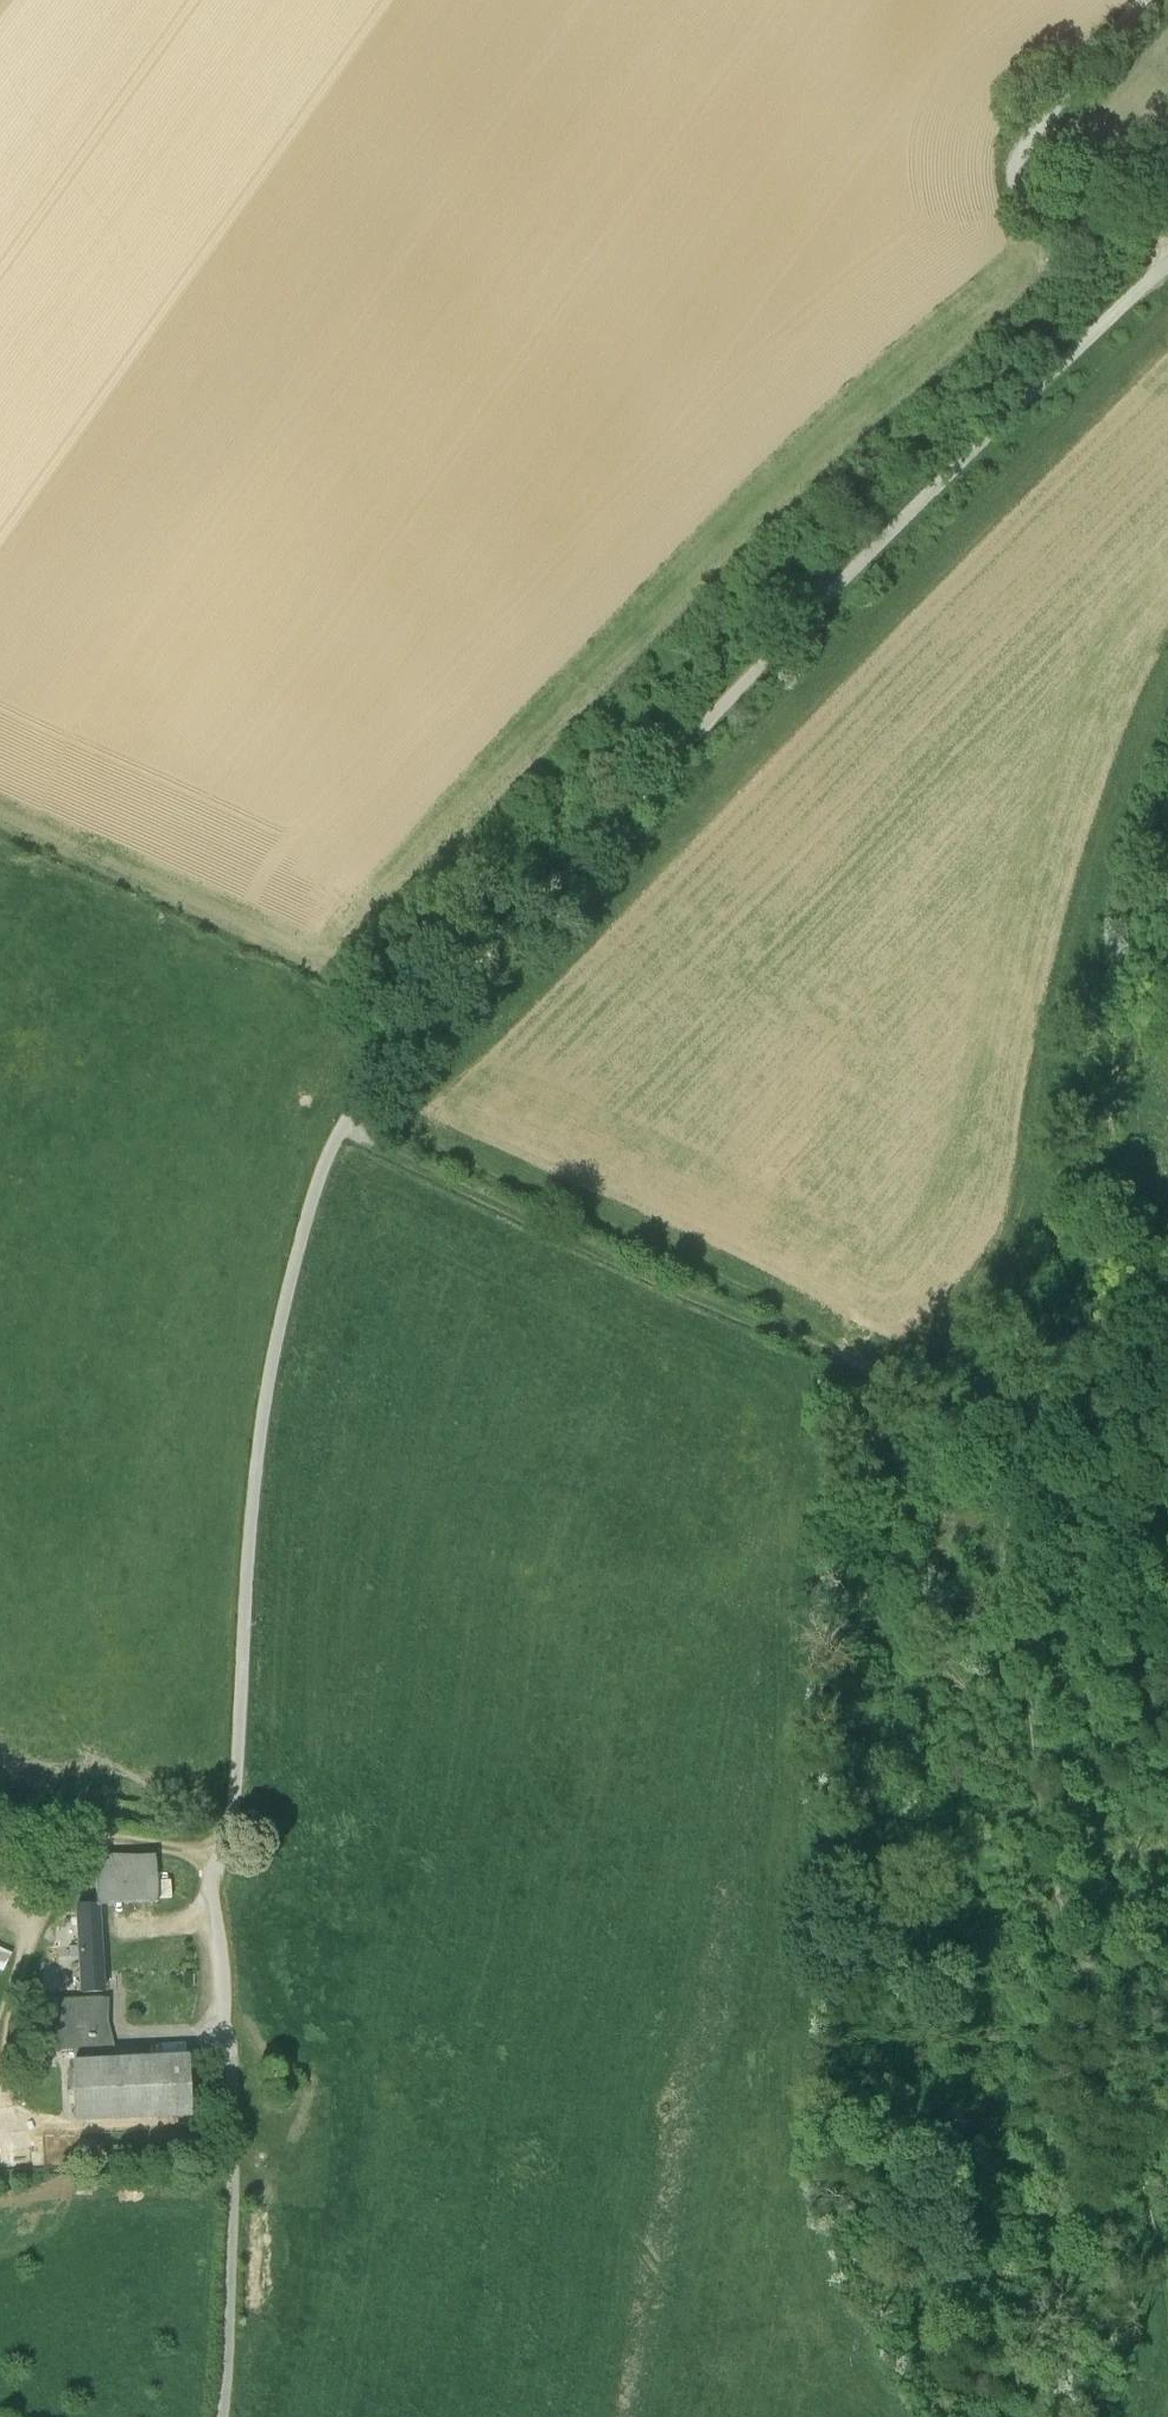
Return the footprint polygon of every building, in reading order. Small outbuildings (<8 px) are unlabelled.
[(79,1991),(103,1992),(99,1906),(157,1905),(156,1855),(92,1859),(92,1906),(77,1907),(79,1991)] [(9,1968),(17,1951),(0,1943),(0,1964),(9,1968)] [(105,2057),(103,2003),(55,2003),(57,2059),(70,2058),(72,2122),(187,2120),(185,2055),(105,2057)]
